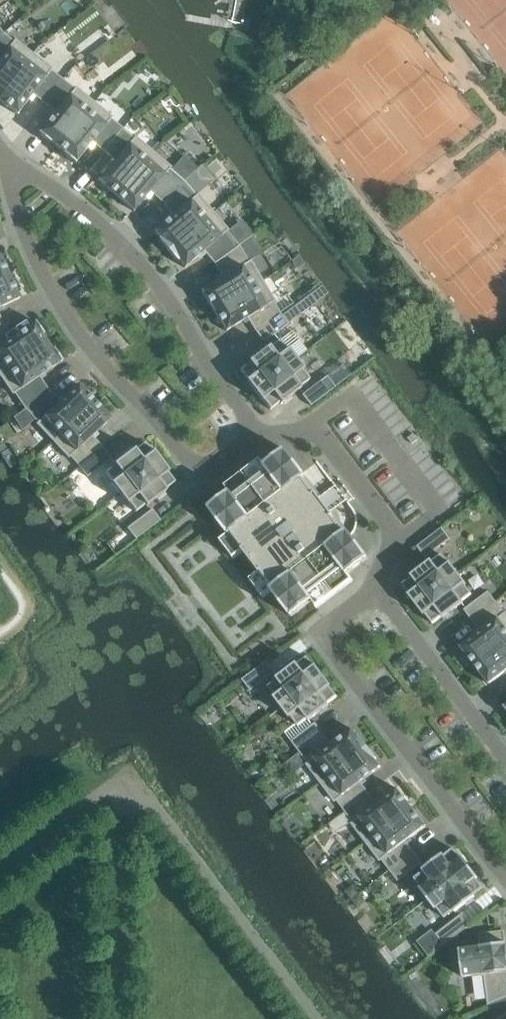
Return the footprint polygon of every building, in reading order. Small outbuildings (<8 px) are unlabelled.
[(0,37),(0,97),(33,54),(14,40),(13,41),(3,34),(0,37)] [(33,54),(0,97),(0,102),(16,115),(32,95),(43,103),(62,80),(51,71),(52,69),(33,54)] [(62,80),(43,103),(55,112),(37,134),(49,143),(50,142),(57,147),(94,102),(75,87),(74,89),(62,80)] [(159,97),(167,90),(160,83),(153,89),(159,97)] [(112,117),(94,102),(57,147),(64,153),(63,154),(74,164),(91,143),(103,152),(122,128),(111,119),(112,117)] [(122,128),(103,152),(114,161),(97,180),(115,196),(153,152),(135,136),(133,138),(122,128)] [(171,167),(153,152),(115,196),(133,212),(150,192),(162,203),(183,181),(169,169),(171,167)] [(183,181),(162,203),(172,215),(153,232),(159,239),(157,240),(167,251),(213,212),(197,194),(195,195),(183,181)] [(228,230),(213,212),(167,251),(176,262),(178,261),(184,268),(203,251),(213,263),(238,245),(226,232),(228,230)] [(238,245),(213,263),(222,277),(200,291),(212,311),(262,281),(250,260),(248,262),(238,246),(238,245)] [(297,255),(294,258),(291,261),(297,269),(301,267),(304,264),(297,255)] [(9,277),(0,257),(0,281),(9,277)] [(0,281),(0,307),(19,298),(18,298),(19,297),(9,277),(0,281)] [(274,301),(262,281),(212,311),(225,331),(247,318),(254,330),(279,313),(273,302),(274,301)] [(310,294),(294,306),(300,314),(301,315),(317,303),(316,302),(310,294)] [(287,324),(279,313),(254,330),(263,342),(287,324)] [(0,325),(0,374),(47,342),(42,335),(43,334),(35,322),(12,337),(3,324),(0,325)] [(253,391),(295,359),(287,349),(286,350),(278,340),(269,348),(268,346),(248,362),(249,363),(239,370),(246,380),(245,381),(253,391)] [(0,374),(0,377),(12,395),(14,393),(24,409),(48,390),(39,376),(61,361),(53,349),(52,350),(47,342),(0,374)] [(295,359),(253,391),(260,401),(262,400),(269,410),(279,402),(280,404),(300,388),(299,387),(308,380),(301,370),(303,369),(295,359)] [(310,406),(335,387),(326,376),(301,395),(310,406)] [(35,424),(52,441),(94,401),(78,384),(59,401),(48,390),(24,409),(37,422),(35,424)] [(68,458),(70,457),(79,467),(102,447),(92,436),(110,418),(94,401),(52,441),(68,458)] [(413,433),(406,438),(411,445),(418,440),(413,433)] [(112,482),(111,483),(118,493),(161,462),(153,451),(151,453),(144,443),(135,450),(134,449),(113,464),(114,466),(105,473),(112,482)] [(102,447),(79,467),(87,477),(111,458),(102,447)] [(367,558),(368,557),(348,531),(348,532),(347,531),(331,511),(322,498),(305,476),(306,476),(286,450),(286,451),(285,450),(265,465),(260,458),(224,486),(229,493),(209,508),(209,509),(228,534),(219,541),(233,559),(242,553),(257,573),(249,579),(263,598),(272,592),(290,616),(291,616),(291,617),(311,601),(317,608),(353,581),(348,574),(368,558),(367,558)] [(168,472),(161,462),(118,493),(126,504),(127,503),(135,512),(144,505),(145,506),(166,491),(165,489),(174,482),(167,473),(168,472)] [(135,539),(160,520),(151,509),(126,528),(135,539)] [(425,558),(450,539),(442,528),(417,546),(425,558)] [(416,605),(458,574),(450,563),(449,565),(442,555),(432,562),(431,561),(411,576),(412,578),(403,585),(410,594),(408,595),(416,605)] [(466,584),(458,574),(416,605),(424,616),(425,614),(432,624),(442,617),(443,618),(463,603),(462,601),(472,594),(464,585),(466,584)] [(464,610),(472,621),(496,602),(488,591),(464,610)] [(504,613),(496,602),(472,621),(480,631),(460,647),(474,666),(505,642),(505,612),(504,613)] [(489,685),(505,671),(505,642),(474,666),(489,685)] [(268,687),(275,697),(274,698),(282,708),(323,676),(316,666),(314,667),(307,657),(298,664),(297,663),(276,679),(278,680),(268,687)] [(250,691),(275,672),(267,661),(242,680),(250,691)] [(331,686),(323,676),(282,708),(289,718),(291,717),(298,726),(307,719),(308,720),(329,705),(328,703),(337,696),(330,687),(331,686)] [(315,723),(291,741),(299,752),(323,734),(315,723)] [(332,744),(323,734),(299,752),(307,763),(306,764),(320,783),(368,747),(359,735),(358,736),(352,729),(332,744)] [(377,759),(368,747),(320,783),(334,802),(336,801),(345,811),(369,793),(361,782),(381,767),(375,760),(377,759)] [(353,822),(351,823),(365,842),(411,807),(397,789),(377,804),(369,793),(345,811),(353,822)] [(381,860),(389,870),(414,852),(405,841),(425,826),(425,825),(411,807),(365,842),(380,861),(381,860)] [(423,871),(414,879),(421,888),(420,889),(427,899),(469,867),(462,857),(460,858),(453,849),(444,856),(443,855),(422,870),(423,871)] [(414,852),(389,870),(389,871),(398,881),(422,863),(414,852)] [(477,878),(469,867),(427,899),(435,909),(436,908),(444,918),(453,911),(454,912),(474,897),(473,895),(483,888),(476,879),(477,878)] [(460,915),(436,934),(444,945),(469,926),(460,915)] [(459,950),(463,978),(483,975),(484,975),(488,1005),(505,998),(505,943),(504,931),(479,934),(480,947),(479,947),(459,950)]
